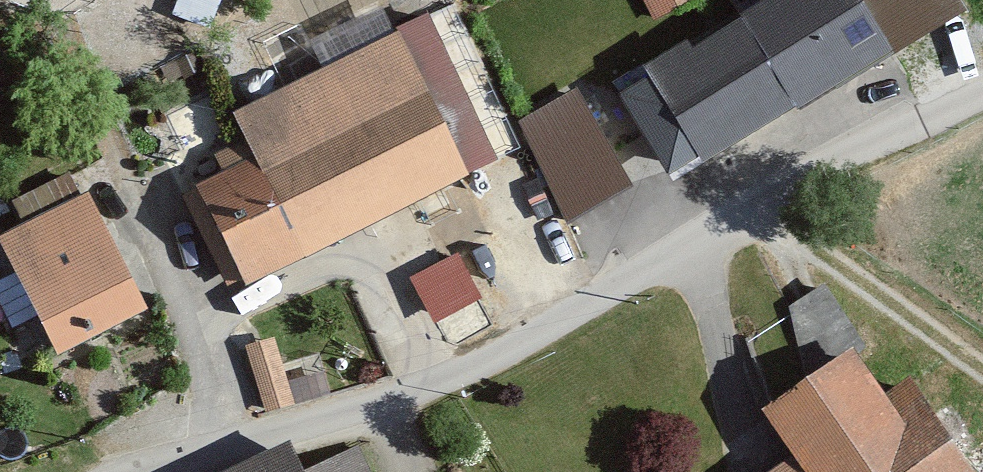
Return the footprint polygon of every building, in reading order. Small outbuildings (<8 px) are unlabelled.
[(205,12),(209,0),(174,0),(173,1),(205,12)] [(676,0),(649,0),(654,10),(676,0)] [(662,59),(717,156),(920,42),(896,0),(767,0),(662,59)] [(408,24),(242,108),(263,151),(204,180),(255,281),(481,168),(408,24)] [(514,115),(570,215),(636,179),(580,79),(514,115)] [(0,229),(0,233),(60,351),(155,303),(93,182),(0,229)] [(807,353),(854,342),(839,281),(792,293),(807,353)] [(266,401),(294,395),(279,329),(251,335),(266,401)] [(783,471),(982,471),(982,450),(928,370),(910,382),(878,336),(785,399),(818,447),(783,471)] [(232,471),(331,471),(328,465),(325,456),(316,437),(232,471)] [(325,456),(328,465),(331,471),(374,471),(361,441),(325,456)]
